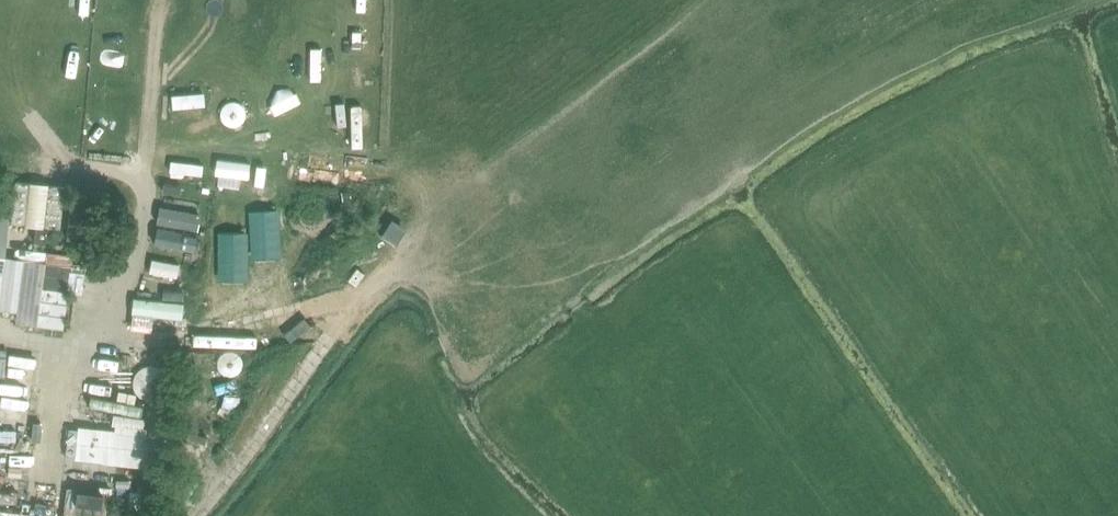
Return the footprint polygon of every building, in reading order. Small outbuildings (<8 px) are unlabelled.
[(15,180),(10,223),(35,226),(34,240),(46,242),(47,227),(59,228),(64,185),(15,180)] [(9,210),(0,209),(0,286),(9,210)]
